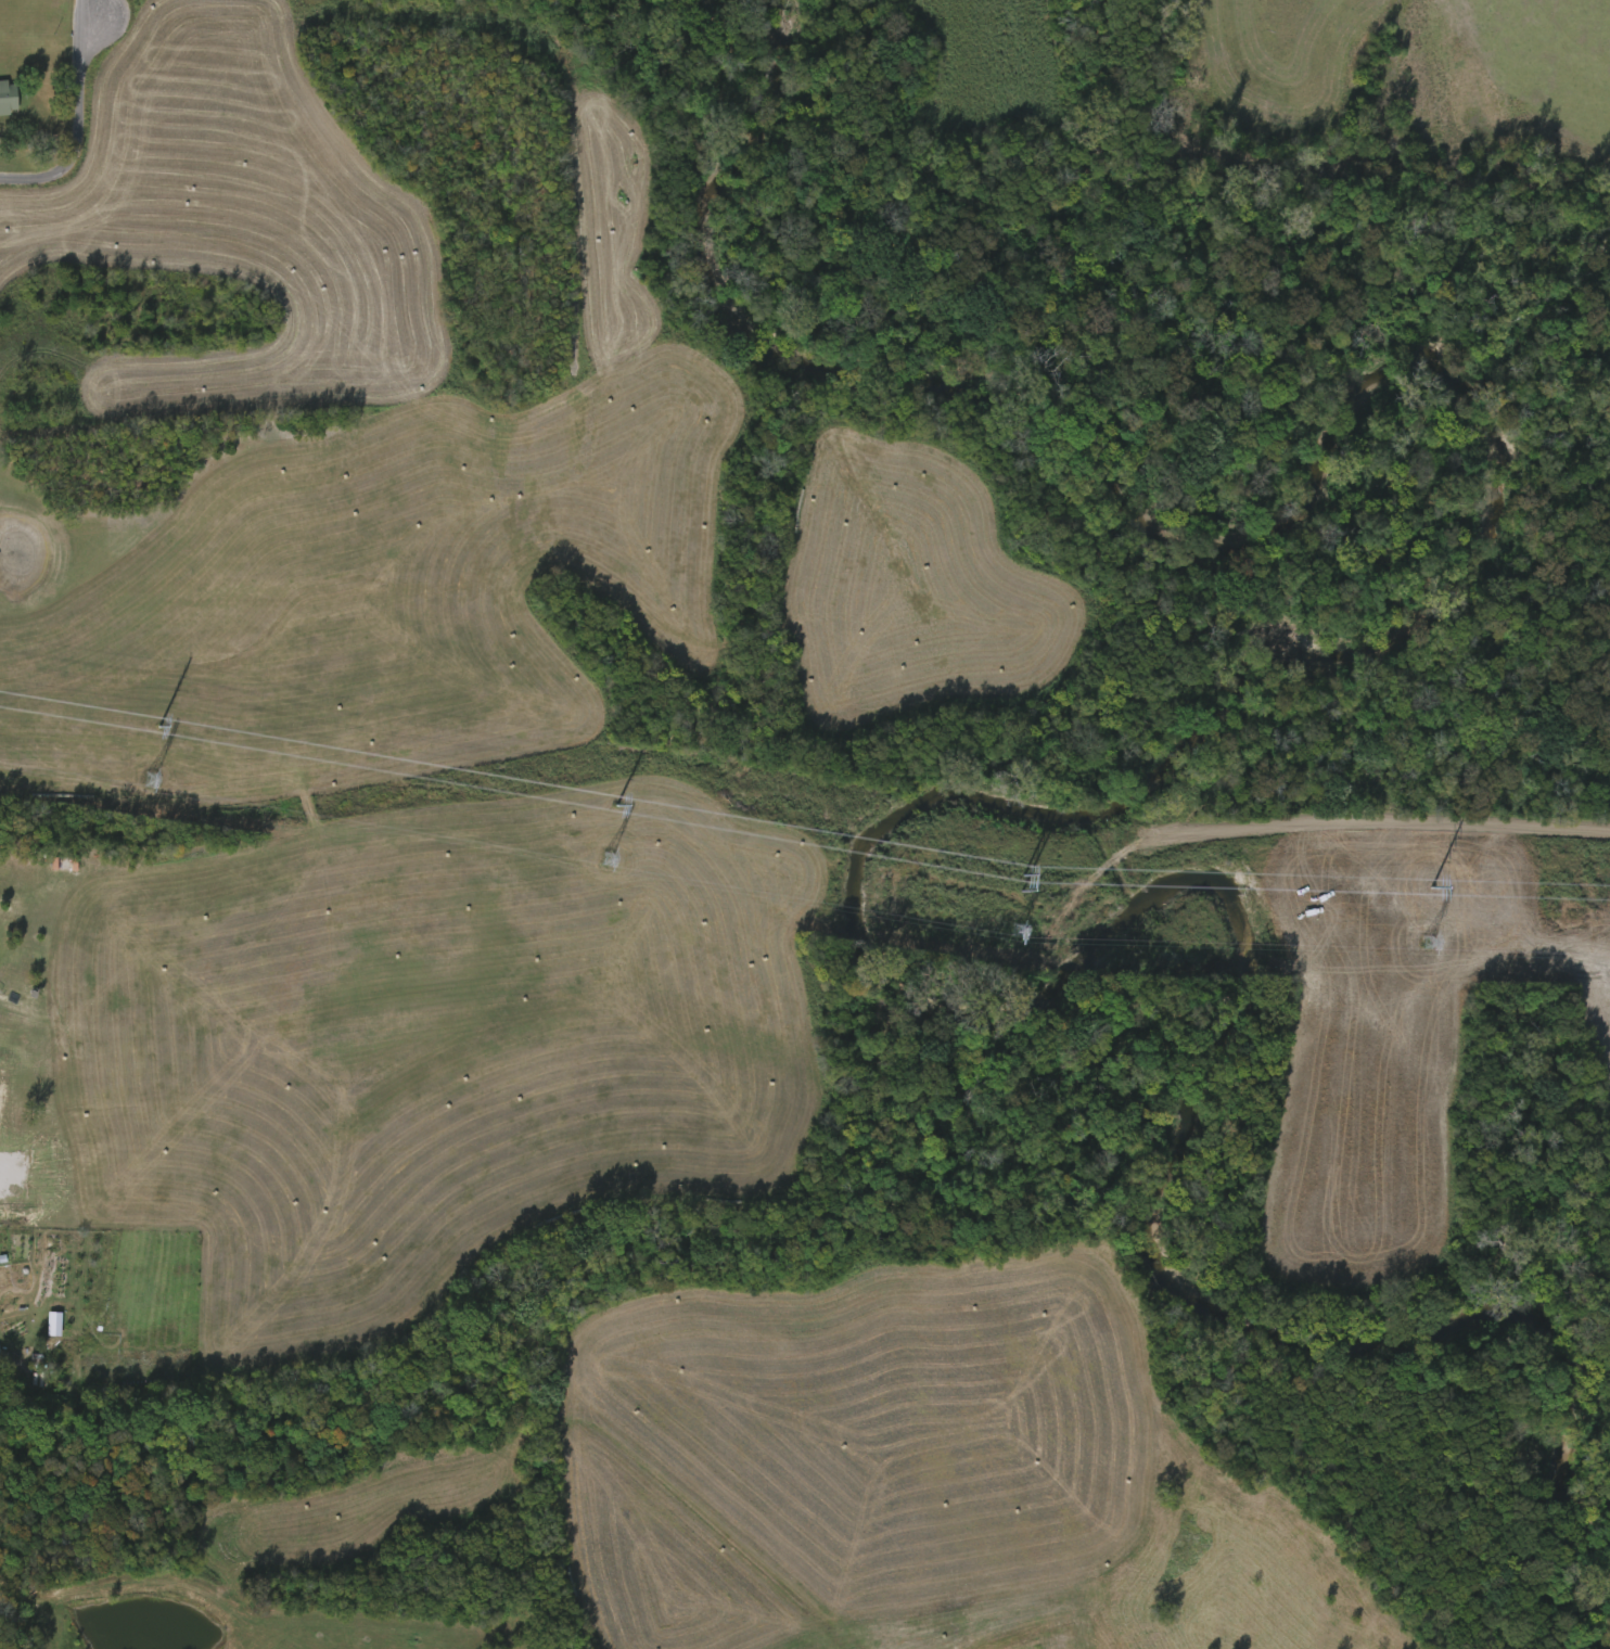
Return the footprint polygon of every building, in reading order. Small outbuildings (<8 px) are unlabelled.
[(17,116),(0,117),(0,85),(16,85),(17,116)]
